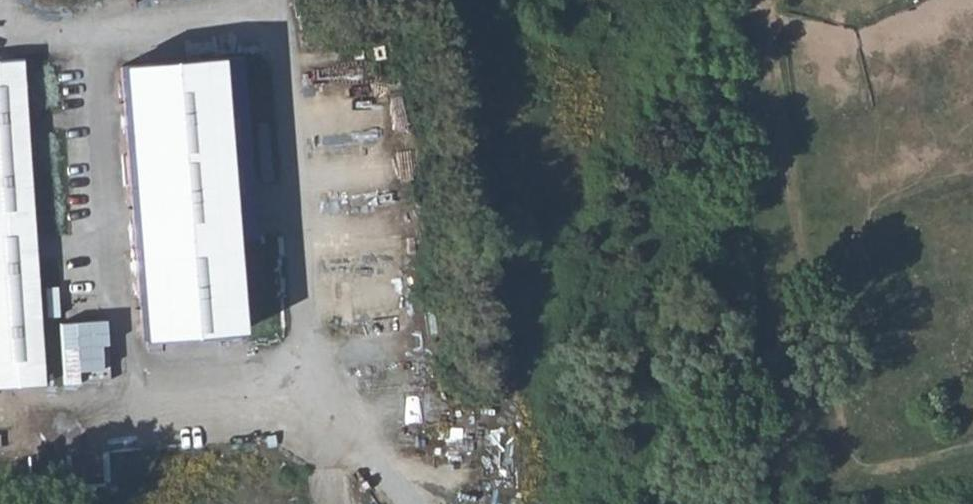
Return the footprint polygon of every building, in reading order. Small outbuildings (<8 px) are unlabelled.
[(0,45),(0,372),(46,370),(31,42),(0,45)] [(250,47),(128,51),(140,326),(238,322),(234,229),(233,200),(257,199),(250,47)] [(320,89),(328,160),(389,153),(385,119),(389,118),(385,82),(320,89)] [(257,199),(233,200),(234,229),(258,228),(257,199)] [(338,280),(403,272),(399,243),(334,251),(338,280)] [(63,308),(66,369),(112,366),(111,354),(80,356),(78,319),(109,317),(108,305),(63,308)]
